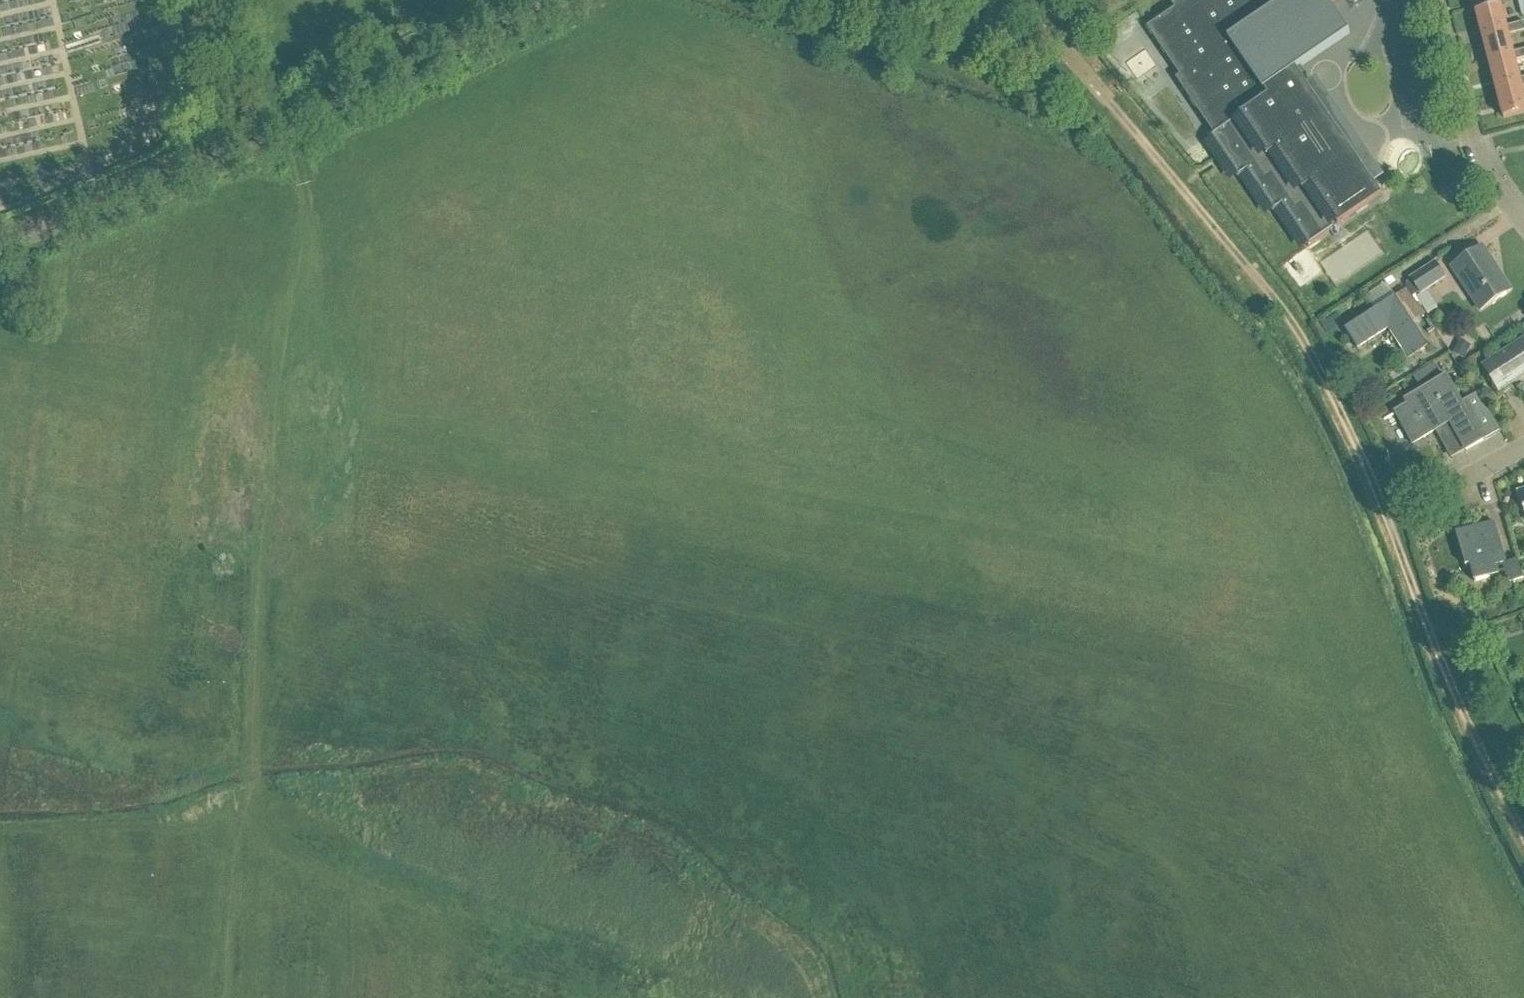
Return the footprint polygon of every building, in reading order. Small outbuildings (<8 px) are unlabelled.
[(1147,30),(1174,69),(1176,68),(1182,76),(1176,80),(1210,130),(1212,129),(1216,135),(1210,138),(1238,180),(1246,174),(1273,214),(1281,209),(1309,249),(1383,198),(1296,72),(1350,35),(1330,5),(1337,0),(1182,0),(1173,7),(1179,15),(1173,19),(1170,14),(1147,30)] [(1517,9),(1523,7),(1523,0),(1514,0),(1517,9)] [(1477,16),(1484,43),(1506,38),(1507,40),(1511,39),(1523,36),(1523,26),(1508,30),(1503,10),(1477,16)] [(1484,43),(1490,69),(1512,63),(1513,66),(1517,65),(1523,63),(1523,54),(1515,56),(1511,39),(1507,40),(1506,38),(1484,43)] [(1523,91),(1523,82),(1521,83),(1517,65),(1513,66),(1512,63),(1490,69),(1497,95),(1519,90),(1520,92),(1523,91)] [(1523,91),(1520,92),(1519,90),(1497,95),(1503,122),(1523,117),(1523,93),(1523,91)] [(1483,251),(1453,270),(1481,313),(1511,293),(1483,251)] [(1421,296),(1444,281),(1436,267),(1412,283),(1421,296)] [(1389,329),(1391,332),(1409,360),(1429,347),(1397,298),(1347,331),(1359,349),(1389,329)] [(1485,370),(1501,395),(1523,380),(1523,345),(1485,370)] [(1413,443),(1452,421),(1468,450),(1485,440),(1503,430),(1481,390),(1463,400),(1449,376),(1407,399),(1409,404),(1396,412),(1397,414),(1399,412),(1414,440),(1412,441),(1413,443)] [(1471,567),(1475,582),(1500,575),(1497,566),(1504,565),(1509,584),(1523,580),(1523,579),(1517,553),(1506,557),(1496,523),(1458,534),(1467,567),(1471,567)]
